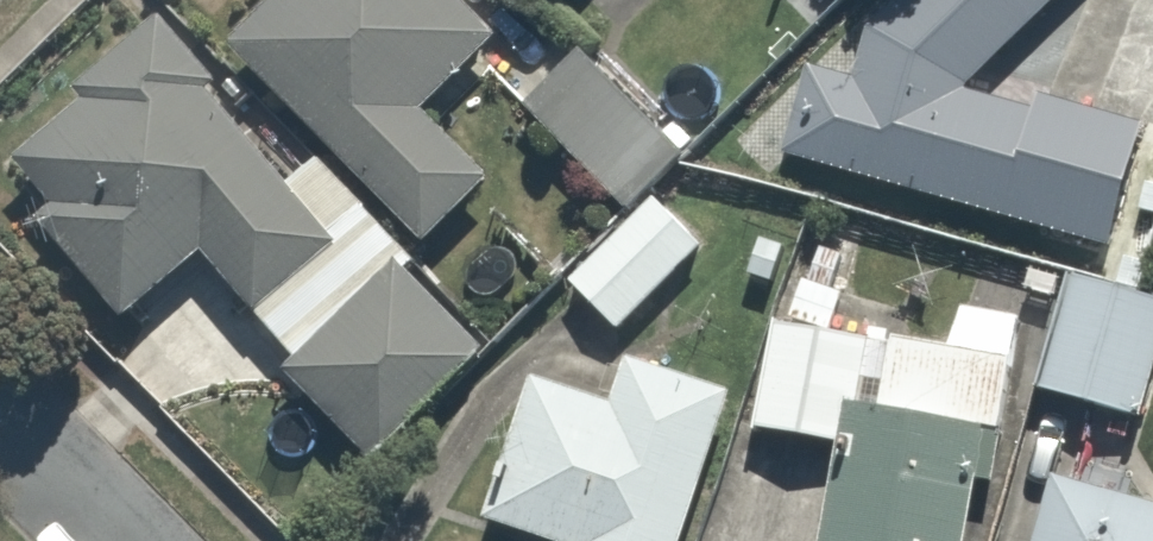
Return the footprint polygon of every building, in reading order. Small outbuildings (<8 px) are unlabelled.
[(207,34),(417,237),(482,169),(415,104),(487,30),(455,0),(239,0),(207,34)] [(777,79),(760,156),(1099,230),(1125,113),(949,74),(1033,0),(860,0),(777,79)] [(347,445),(481,362),(387,263),(400,251),(299,145),(275,169),(190,80),(202,69),(147,10),(59,70),(68,84),(2,128),(42,188),(12,208),(88,323),(200,248),(278,348),(267,357),(347,445)] [(686,145),(568,44),(522,96),(633,191),(562,273),(621,324),(702,229),(651,186),(686,145)] [(1053,258),(1026,377),(1133,401),(1152,310),(1152,281),(1053,258)] [(784,259),(742,427),(820,447),(797,540),(965,540),(1026,298),(936,275),(923,329),(853,311),(861,279),(784,259)] [(519,382),(472,516),(543,540),(677,540),(733,381),(621,342),(598,409),(519,382)] [(1043,466),(1020,540),(1152,540),(1152,501),(1043,466)]
